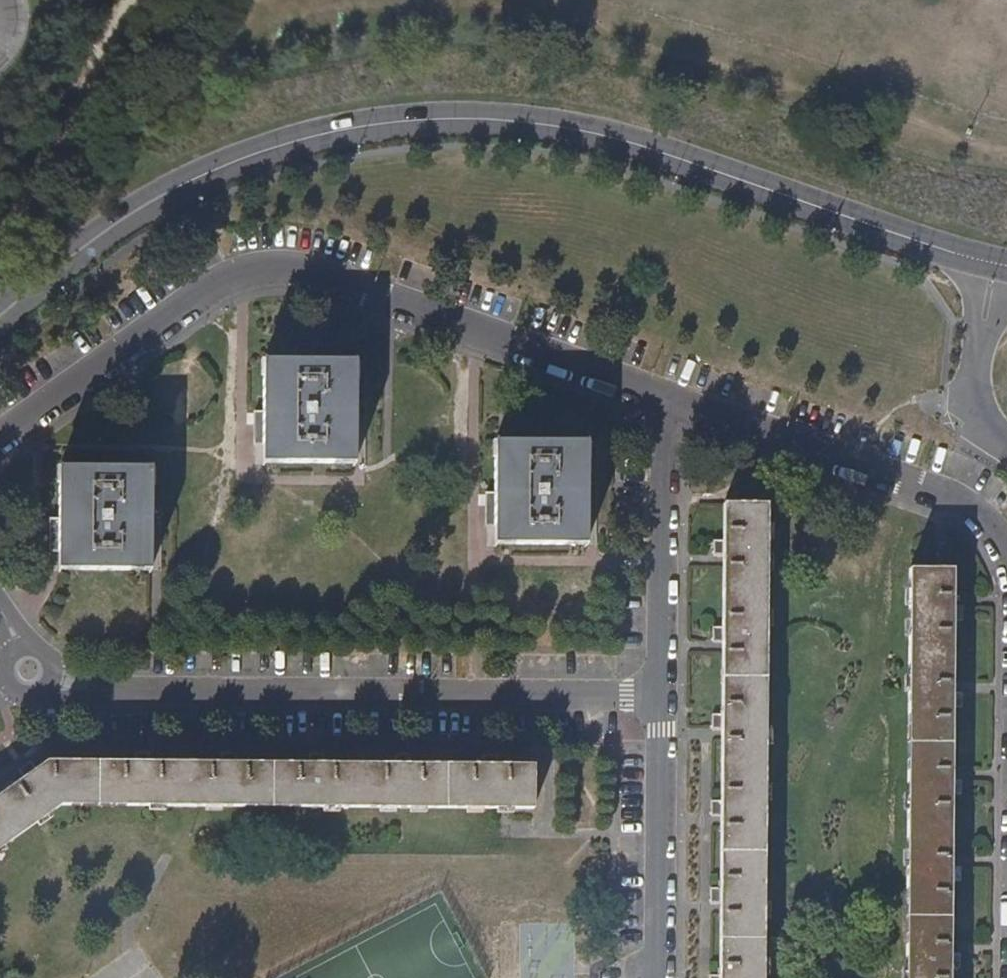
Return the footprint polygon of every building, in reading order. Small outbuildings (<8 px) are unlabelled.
[(356,362),(263,362),(263,412),(263,444),(263,464),(356,465),(356,362)] [(263,412),(255,412),(254,445),(263,444),(263,412)] [(587,443),(495,443),(494,494),(494,526),(494,545),(587,546),(587,443)] [(153,469),(60,468),(59,518),(59,551),(59,571),(152,571),(153,469)] [(494,494),(485,494),(485,526),(494,526),(494,494)] [(721,727),(721,798),(720,813),(720,884),(720,898),(719,975),(719,977),(763,977),(768,504),(723,504),(723,540),(723,555),(722,626),(722,641),(722,712),(721,727)] [(59,518),(50,518),(50,551),(59,551),(59,518)] [(723,540),(713,540),(713,555),(723,555),(723,540)] [(909,569),(905,977),(949,977),(949,968),(950,953),(950,879),(950,866),(951,794),(951,779),(952,706),(952,691),(953,620),(953,606),(953,569),(909,569)] [(963,606),(953,606),(953,620),(963,620),(963,606)] [(722,626),(712,626),(712,641),(722,641),(722,626)] [(962,692),(952,691),(952,706),(962,707),(962,692)] [(722,712),(712,712),(712,727),(721,727),(722,712)] [(149,753),(135,753),(135,762),(149,762),(149,753)] [(236,753),(222,754),(222,763),(236,763),(236,753)] [(324,755),(309,754),(309,763),(324,763),(324,755)] [(410,755),(396,755),(396,763),(410,764),(410,755)] [(497,755),(483,755),(483,764),(497,764),(497,755)] [(24,779),(0,796),(0,850),(62,807),(534,809),(535,765),(497,764),(483,764),(410,764),(396,763),(324,763),(309,763),(236,763),(222,763),(149,762),(135,762),(48,761),(36,770),(24,779)] [(36,770),(30,763),(19,771),(24,779),(36,770)] [(961,779),(951,779),(951,794),(961,794),(961,779)] [(721,798),(711,799),(711,813),(720,813),(721,798)] [(961,865),(950,866),(950,879),(960,879),(961,865)] [(720,884),(710,884),(710,898),(720,898),(720,884)] [(959,953),(950,953),(949,968),(960,968),(959,953)]
